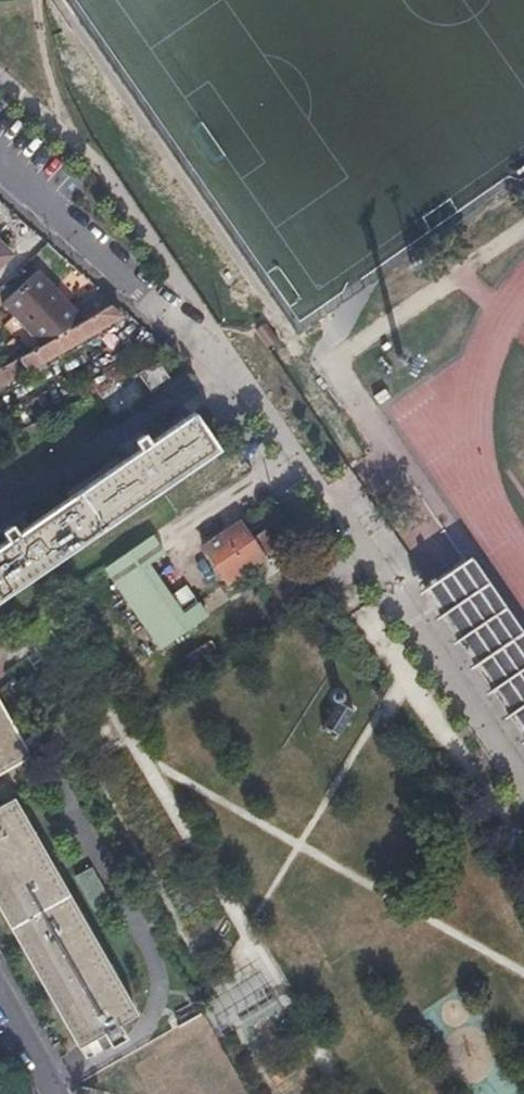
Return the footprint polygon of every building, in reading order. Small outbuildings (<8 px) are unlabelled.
[(11,256),(0,245),(0,267),(11,256)] [(39,275),(22,293),(5,310),(42,345),(83,320),(39,275)] [(42,345),(0,371),(0,392),(121,317),(108,305),(83,320),(42,345)] [(269,324),(259,331),(266,341),(264,342),(269,349),(280,341),(269,324)] [(149,366),(140,362),(131,357),(100,369),(103,375),(75,388),(73,384),(43,400),(50,416),(137,372),(149,366)] [(159,361),(149,366),(137,372),(147,391),(169,379),(159,361)] [(105,529),(218,450),(194,415),(0,550),(0,602),(105,529)] [(240,597),(275,573),(240,523),(205,548),(240,597)] [(165,552),(152,533),(108,566),(164,646),(210,614),(200,599),(184,609),(150,561),(165,552)] [(463,564),(427,588),(523,731),(523,654),(463,564)] [(339,694),(334,693),(331,696),(330,700),(331,704),(335,706),(339,705),(342,701),(342,697),(339,694)] [(30,755),(0,704),(0,772),(30,755)] [(326,731),(331,734),(336,737),(352,710),(342,704),(326,731)] [(78,1045),(136,1012),(14,800),(0,807),(0,909),(78,1045)]
